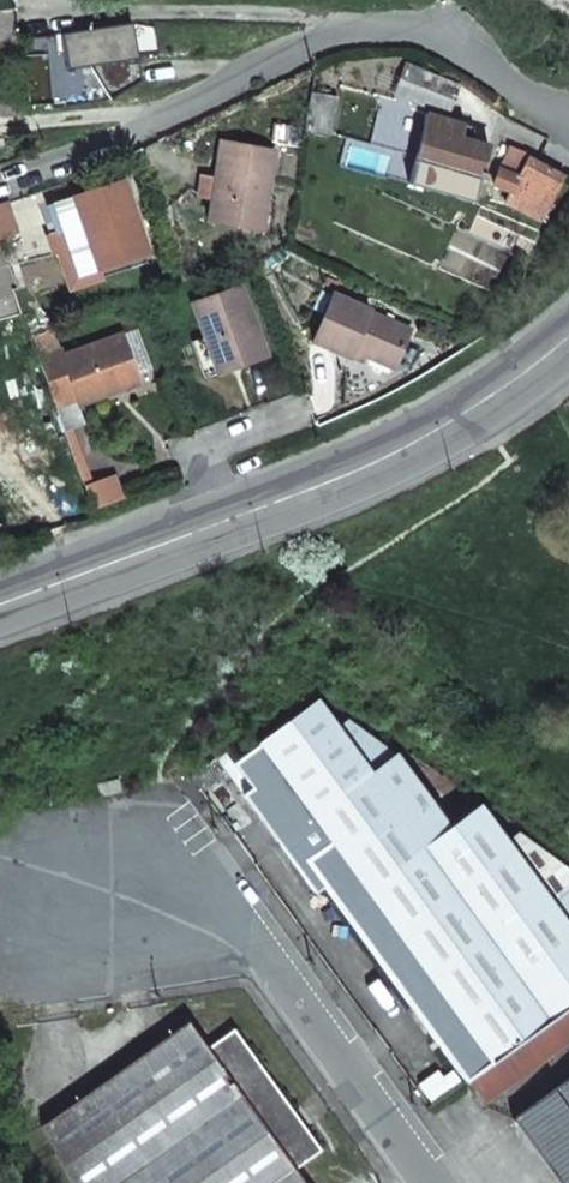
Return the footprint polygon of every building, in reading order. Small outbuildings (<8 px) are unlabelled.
[(458,86),(419,70),(406,98),(446,115),(458,86)] [(337,96),(310,91),(303,128),(331,135),(337,96)] [(23,113),(22,97),(0,98),(0,115),(23,113)] [(463,125),(426,114),(414,160),(408,183),(472,201),(486,146),(459,138),(463,125)] [(219,140),(206,219),(252,227),(256,205),(263,205),(272,149),(219,140)] [(507,146),(493,184),(510,191),(504,202),(539,220),(562,176),(523,157),(525,154),(507,146)] [(145,250),(121,180),(45,205),(55,230),(61,228),(76,274),(145,250)] [(0,268),(0,284),(2,292),(18,289),(8,265),(0,268)] [(266,356),(242,286),(193,302),(217,373),(242,364),(266,356)] [(371,311),(334,293),(312,341),(332,349),(351,358),(356,349),(372,355),(396,367),(412,331),(370,313),(371,311)] [(54,327),(32,335),(38,354),(61,346),(54,327)] [(122,332),(62,352),(61,346),(38,354),(55,401),(76,394),(78,401),(95,396),(112,390),(109,383),(137,374),(122,332)] [(351,358),(367,366),(372,355),(356,349),(351,358)] [(112,390),(138,381),(137,374),(109,383),(112,390)] [(464,1081),(568,1005),(568,891),(551,904),(480,806),(449,828),(396,756),(349,721),(339,728),(318,701),(232,763),(250,787),(242,794),(313,892),(323,885),(464,1081)] [(219,756),(191,776),(202,792),(230,771),(219,756)] [(464,1081),(482,1105),(568,1042),(568,1005),(464,1081)] [(42,1126),(72,1182),(304,1182),(294,1169),(207,1047),(188,1021),(42,1126)] [(233,1028),(207,1047),(294,1169),(321,1150),(233,1028)] [(513,1119),(558,1182),(568,1182),(568,1079),(513,1119)]
